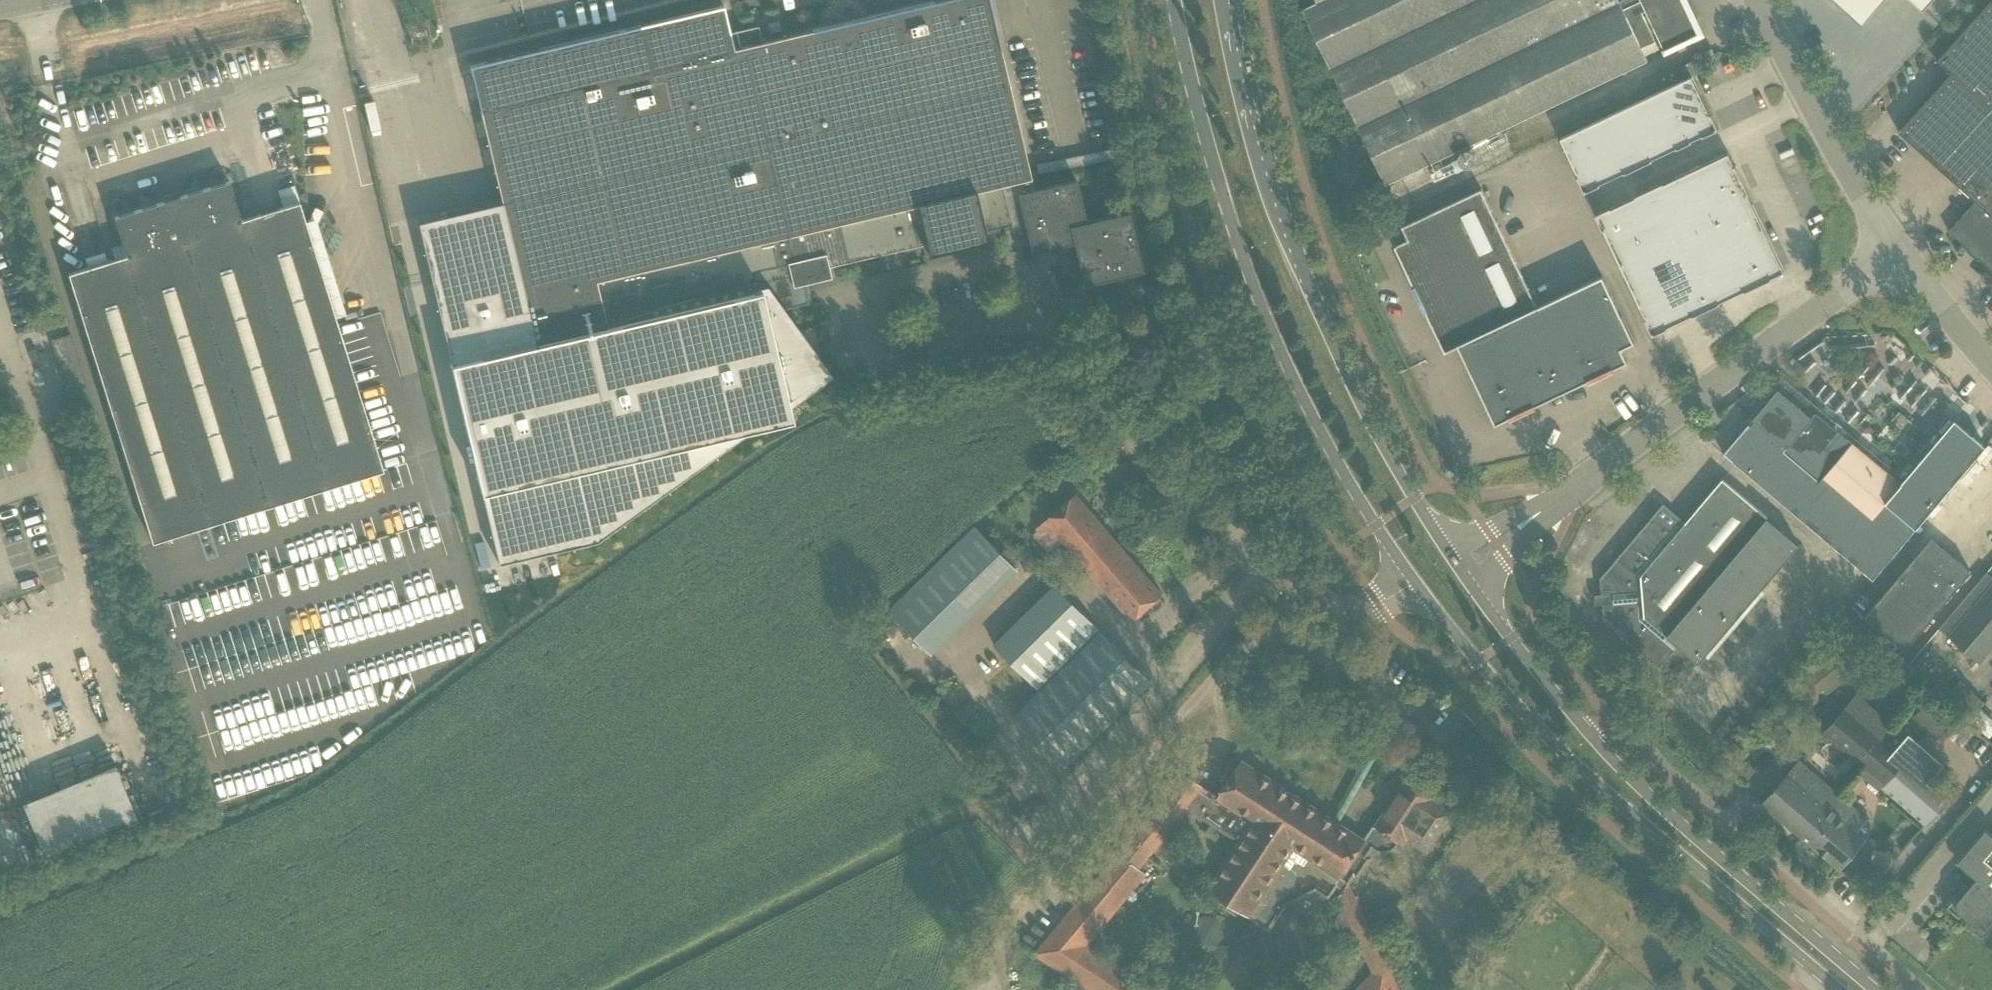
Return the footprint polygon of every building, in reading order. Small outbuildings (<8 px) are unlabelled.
[(431,278),(482,493),(580,470),(597,541),(750,430),(792,420),(788,403),(827,375),(780,310),(809,303),(804,284),(802,274),(827,268),(829,267),(925,244),(928,255),(987,241),(984,230),(1011,224),(1005,196),(1034,190),(989,0),(939,0),(761,42),(758,26),(730,33),(723,6),(470,66),(480,109),(515,259),(431,278)] [(1317,2),(1303,9),(1315,34),(1386,184),(1405,175),(1647,60),(1642,49),(1656,42),(1642,13),(1645,11),(1665,52),(1701,35),(1684,0),(1640,0),(1640,1),(1623,9),(1619,0),(1316,0),(1317,2)] [(1862,24),(1884,0),(1835,0),(1862,24)] [(1937,60),(1951,73),(1898,132),(1975,202),(1949,231),(1991,270),(1991,0),(1937,60)] [(1923,11),(1932,0),(1910,0),(1923,11)] [(1707,62),(1716,58),(1712,49),(1702,53),(1707,62)] [(1709,114),(1691,76),(1665,88),(1690,142),(1691,141),(1691,140),(1702,135),(1702,136),(1718,129),(1710,113),(1709,114)] [(1676,148),(1690,142),(1665,88),(1639,101),(1664,153),(1676,147),(1676,148)] [(1638,167),(1652,160),(1652,159),(1664,153),(1639,101),(1613,113),(1638,167)] [(1624,173),(1638,167),(1613,113),(1587,125),(1612,178),(1624,172),(1624,173)] [(1585,192),(1600,184),(1600,183),(1612,178),(1587,125),(1560,138),(1578,176),(1577,176),(1585,192)] [(1734,166),(1728,153),(1676,178),(1688,204),(1742,179),(1735,165),(1734,166)] [(1701,231),(1688,204),(1676,178),(1664,183),(1663,182),(1649,189),(1674,243),(1701,231)] [(1727,218),(1753,206),(1747,194),(1748,193),(1742,179),(1688,204),(1701,231),(1727,218)] [(1034,190),(1005,196),(1011,224),(1012,227),(1024,224),(1031,253),(1060,246),(1062,245),(1076,254),(1076,256),(1083,285),(1122,275),(1142,271),(1128,212),(1086,222),(1076,180),(1034,190)] [(241,219),(229,181),(114,217),(126,255),(68,273),(152,543),(383,470),(299,201),(241,219)] [(1446,352),(1459,346),(1458,345),(1538,307),(1482,189),(1402,227),(1408,240),(1395,246),(1446,352)] [(1648,255),(1674,243),(1649,189),(1635,195),(1635,197),(1623,203),(1648,255)] [(1648,255),(1623,203),(1611,208),(1611,207),(1595,214),(1603,230),(1604,230),(1622,268),(1648,255)] [(1784,271),(1753,206),(1727,218),(1758,283),(1771,277),(1784,271)] [(1727,218),(1701,231),(1732,296),(1743,290),(1744,291),(1758,285),(1758,283),(1727,218)] [(1706,309),(1720,303),(1719,301),(1732,296),(1701,231),(1674,243),(1706,309)] [(1692,316),(1706,309),(1674,243),(1648,255),(1679,320),(1691,315),(1692,316)] [(1679,320),(1648,255),(1622,268),(1640,307),(1641,307),(1646,318),(1645,319),(1652,335),(1668,327),(1667,326),(1679,320)] [(1590,380),(1615,368),(1628,362),(1622,349),(1635,343),(1627,325),(1603,276),(1552,300),(1590,380)] [(1496,424),(1511,417),(1590,380),(1552,300),(1538,307),(1458,345),(1459,346),(1496,424)] [(74,414),(93,408),(70,334),(51,340),(74,414)] [(1812,417),(1778,389),(1753,419),(1756,422),(1751,427),(1749,425),(1745,429),(1743,429),(1741,430),(1739,431),(1737,432),(1735,433),(1734,435),(1732,437),(1731,439),(1731,441),(1730,443),(1730,445),(1730,447),(1731,449),(1731,451),(1732,453),(1736,457),(1732,461),(1873,580),(1986,447),(1955,420),(1901,483),(1816,412),(1812,417)] [(1641,662),(1750,534),(1692,485),(1582,612),(1641,662)] [(1162,595),(1075,494),(1036,528),(1038,530),(1033,533),(1049,552),(1062,540),(1132,621),(1162,595)] [(931,652),(1016,569),(975,527),(890,611),(931,652)] [(1904,651),(1958,587),(1971,572),(1931,538),(1864,617),(1904,651)] [(1824,555),(1681,723),(1712,749),(1856,581),(1824,555)] [(1991,649),(1991,584),(1948,636),(1980,663),(1991,649)] [(1039,691),(1094,638),(1080,624),(1025,677),(1039,691)] [(1065,766),(1151,682),(1101,631),(1094,638),(1039,691),(1015,715),(1065,766)] [(1862,764),(1892,726),(1856,696),(1825,732),(1862,764)] [(1955,717),(1934,696),(1913,717),(1934,738),(1955,717)] [(1892,726),(1862,764),(1873,773),(1869,779),(1867,780),(1879,790),(1880,788),(1926,827),(1949,800),(1950,799),(1949,798),(1948,800),(1945,798),(1945,797),(1928,782),(1944,763),(1909,732),(1906,735),(1905,737),(1892,726)] [(1374,826),(1365,840),(1241,760),(1218,796),(1205,788),(1184,774),(1036,953),(1093,989),(1158,989),(1088,944),(1146,873),(1139,868),(1153,851),(1165,861),(1187,828),(1178,821),(1188,810),(1236,841),(1206,888),(1250,918),(1252,920),(1232,947),(1228,944),(1219,918),(1188,914),(1169,940),(1181,969),(1212,972),(1213,972),(1215,973),(1202,989),(1213,989),(1260,925),(1261,926),(1269,931),(1285,905),(1315,890),(1328,898),(1335,886),(1342,890),(1337,898),(1343,911),(1339,914),(1335,919),(1335,922),(1336,925),(1338,928),(1340,931),(1343,932),(1349,933),(1354,931),(1372,972),(1354,989),(1398,989),(1348,884),(1354,875),(1356,877),(1369,857),(1367,856),(1372,847),(1373,848),(1378,849),(1383,850),(1387,850),(1392,848),(1395,846),(1398,842),(1403,845),(1407,839),(1427,852),(1453,813),(1433,799),(1434,798),(1434,797),(1406,779),(1374,826)] [(1801,836),(1837,795),(1799,762),(1776,788),(1763,803),(1801,836)] [(1839,868),(1852,853),(1864,839),(1856,832),(1866,820),(1837,795),(1801,836),(1839,868)] [(1947,907),(1958,917),(1961,914),(1985,935),(1991,926),(1991,833),(1986,828),(1957,862),(1976,879),(1960,898),(1957,895),(1947,907)]
